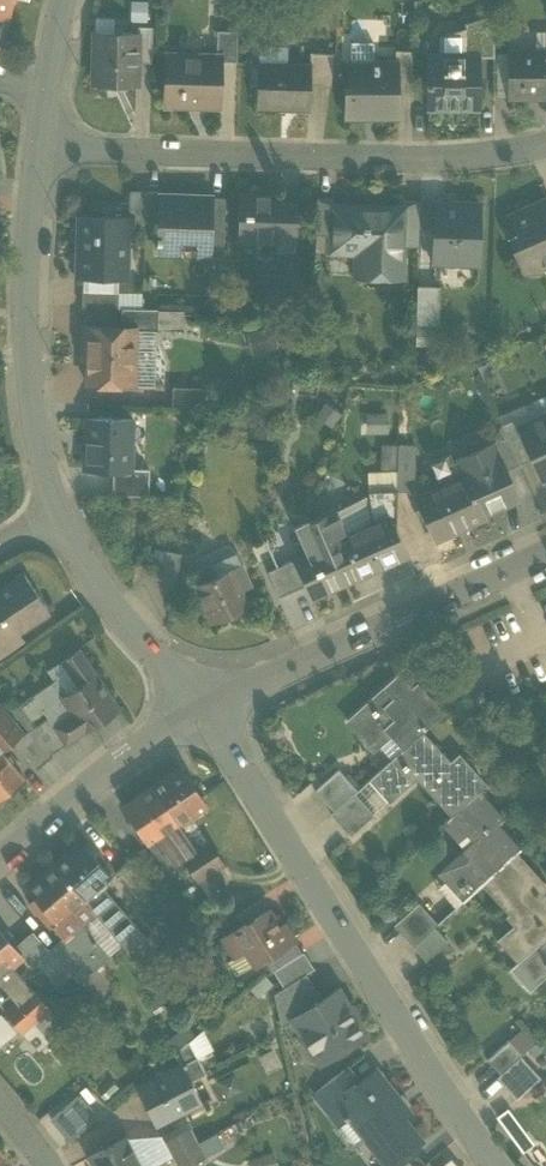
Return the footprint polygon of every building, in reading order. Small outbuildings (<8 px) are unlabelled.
[(5,19),(9,0),(0,0),(0,18),(5,19)] [(494,14),(465,23),(465,29),(465,55),(479,55),(480,55),(479,57),(494,57),(494,14)] [(152,27),(136,26),(136,33),(138,33),(137,62),(151,63),(152,27)] [(465,29),(440,37),(440,55),(427,55),(427,108),(479,108),(479,57),(479,55),(465,55),(465,29)] [(237,32),(217,31),(216,55),(219,55),(219,60),(236,61),(237,32)] [(113,41),(94,40),(94,84),(137,86),(137,62),(138,33),(136,33),(114,32),(113,41)] [(412,50),(395,50),(395,61),(398,61),(398,82),(412,82),(412,50)] [(335,53),(309,52),(308,64),(308,85),(331,85),(335,53)] [(544,53),(509,53),(509,98),(545,98),(545,59),(544,59),(544,53)] [(199,63),(170,62),(170,54),(167,54),(165,106),(217,107),(219,60),(219,55),(216,55),(199,54),(199,63)] [(378,56),(374,56),(374,61),(349,61),(349,85),(345,85),(345,116),(398,116),(398,82),(398,61),(395,61),(377,61),(378,56)] [(308,64),(258,63),(257,109),(307,110),(308,85),(308,64)] [(146,192),(130,191),(130,217),(131,217),(131,222),(145,222),(146,192)] [(161,192),(146,192),(145,222),(159,222),(160,195),(161,195),(161,192)] [(161,195),(160,195),(159,222),(159,236),(156,236),(156,246),(159,246),(159,251),(177,251),(177,247),(200,248),(199,256),(210,256),(211,196),(161,195)] [(281,197),(240,196),(239,241),(278,242),(280,221),(281,197)] [(332,199),(317,199),(317,234),(331,234),(332,204),(332,199)] [(420,201),(404,201),(404,207),(406,207),(404,237),(419,237),(419,228),(420,202),(420,201)] [(511,216),(519,235),(511,239),(525,270),(544,270),(545,269),(545,201),(511,216)] [(434,202),(420,202),(419,228),(433,229),(434,203),(434,202)] [(480,205),(434,203),(433,229),(433,257),(456,257),(455,264),(479,265),(480,205)] [(404,207),(332,204),(331,234),(331,252),(351,254),(365,260),(364,277),(403,278),(404,237),(406,207),(404,207)] [(130,217),(79,216),(78,277),(126,278),(127,241),(130,241),(131,222),(131,217),(130,217)] [(280,221),(278,242),(278,253),(295,254),(296,221),(280,221)] [(441,287),(417,286),(416,325),(440,326),(441,287)] [(138,327),(84,326),(83,345),(88,346),(87,384),(136,385),(138,327)] [(208,388),(172,387),(172,405),(207,406),(208,388)] [(519,427),(532,458),(542,480),(545,479),(545,418),(545,416),(520,427),(519,427)] [(516,418),(501,425),(519,464),(532,458),(519,427),(520,427),(516,418)] [(133,420),(86,419),(85,471),(114,472),(132,472),(132,469),(133,420)] [(364,488),(409,488),(410,442),(377,442),(376,469),(364,469),(364,488)] [(492,444),(457,459),(458,462),(465,476),(466,475),(484,514),(517,500),(492,444)] [(449,454),(431,462),(442,486),(415,498),(435,542),(457,532),(455,529),(485,516),(484,514),(466,475),(465,476),(458,462),(453,464),(449,454)] [(149,469),(132,469),(132,472),(114,472),(113,495),(148,496),(149,469)] [(98,475),(76,480),(79,494),(101,489),(98,475)] [(359,531),(345,537),(333,511),(315,519),(327,545),(343,583),(376,568),(359,531)] [(390,517),(359,531),(376,568),(406,555),(390,517)] [(315,519),(297,527),(303,542),(309,540),(314,551),(327,545),(315,519)] [(277,535),(261,542),(273,569),(289,562),(277,535)] [(314,551),(293,560),(309,597),(343,583),(327,545),(314,551)] [(180,555),(164,552),(158,579),(174,583),(180,555)] [(249,586),(239,564),(229,568),(239,590),(249,586)] [(229,568),(214,575),(209,565),(191,573),(212,621),(246,606),(239,590),(229,568)] [(18,631),(49,610),(24,574),(0,590),(0,642),(18,631)] [(0,642),(0,660),(26,643),(18,631),(0,642)] [(96,673),(80,648),(62,659),(79,684),(96,673)] [(79,684),(66,693),(57,679),(33,695),(47,717),(65,742),(83,731),(119,707),(96,673),(79,684)] [(399,674),(348,720),(370,744),(388,730),(404,748),(422,732),(443,713),(417,684),(412,688),(399,674)] [(22,733),(0,708),(0,751),(22,733)] [(47,717),(29,731),(48,753),(65,742),(47,717)] [(48,753),(29,731),(14,744),(36,769),(50,757),(48,753)] [(458,757),(451,763),(422,732),(404,748),(371,778),(390,797),(417,774),(454,813),(480,790),(485,785),(458,757)] [(24,780),(0,752),(0,800),(24,780)] [(181,767),(152,787),(176,824),(177,824),(206,804),(181,767)] [(337,767),(314,788),(334,811),(354,793),(358,790),(337,767)] [(176,824),(152,787),(122,807),(148,844),(157,838),(176,864),(183,860),(197,882),(210,873),(196,851),(195,851),(177,824),(176,824)] [(505,819),(480,790),(454,813),(446,820),(476,854),(454,874),(463,884),(460,886),(464,891),(466,890),(470,895),(485,882),(515,855),(520,850),(498,825),(505,819)] [(334,811),(331,814),(350,834),(372,814),(354,793),(334,811)] [(111,877),(81,842),(54,865),(96,914),(129,952),(146,937),(107,892),(99,899),(93,892),(111,877)] [(209,842),(196,851),(210,873),(223,864),(209,842)] [(515,855),(485,882),(521,923),(508,935),(524,956),(545,937),(545,900),(540,893),(545,889),(515,855)] [(150,887),(127,861),(116,871),(138,897),(150,887)] [(96,914),(54,865),(54,866),(53,865),(26,888),(38,902),(32,908),(49,928),(51,926),(62,939),(91,971),(103,961),(93,949),(94,940),(82,926),(96,914)] [(260,898),(236,913),(243,925),(267,910),(260,898)] [(438,924),(419,903),(399,921),(418,942),(435,927),(438,924)] [(243,925),(231,932),(224,937),(236,956),(237,957),(228,963),(236,975),(255,963),(255,965),(265,958),(293,941),(283,924),(279,927),(268,909),(243,925)] [(418,942),(414,946),(426,960),(447,941),(435,927),(418,942)] [(29,928),(11,943),(21,955),(32,967),(37,962),(50,951),(49,951),(29,928)] [(16,1004),(17,1003),(34,1024),(51,1009),(11,963),(21,955),(11,943),(0,930),(0,985),(16,1004)] [(524,956),(513,967),(530,987),(545,973),(545,937),(524,956)] [(91,971),(62,939),(49,951),(50,951),(70,975),(77,983),(91,971)] [(293,941),(265,958),(273,970),(300,953),(293,941)] [(50,951),(37,962),(57,986),(70,975),(50,951)] [(303,952),(273,971),(283,988),(306,974),(314,969),(303,952)] [(283,988),(273,994),(281,1027),(293,1019),(293,1018),(322,999),(306,974),(283,988)] [(322,999),(293,1018),(293,1019),(321,1063),(365,1035),(337,990),(322,999)] [(34,1024),(17,1003),(16,1004),(6,1013),(24,1033),(34,1024)] [(51,1009),(34,1024),(49,1041),(66,1027),(51,1009)] [(39,1050),(49,1041),(34,1024),(24,1033),(39,1050)] [(185,1035),(191,1054),(209,1049),(202,1029),(185,1035)] [(509,1042),(488,1060),(501,1074),(521,1056),(509,1042)] [(501,1074),(497,1078),(517,1099),(540,1078),(521,1056),(501,1074)] [(182,1065),(138,1088),(156,1123),(200,1101),(182,1065)] [(344,1070),(316,1092),(325,1106),(354,1083),(344,1070)] [(377,1071),(357,1087),(354,1083),(325,1106),(323,1107),(339,1126),(347,1119),(384,1165),(390,1165),(422,1141),(403,1117),(409,1113),(377,1071)] [(76,1090),(44,1116),(64,1141),(96,1115),(76,1090)] [(504,1107),(493,1116),(516,1146),(527,1138),(504,1107)] [(190,1130),(167,1142),(174,1155),(197,1143),(190,1130)] [(91,1157),(96,1165),(140,1165),(126,1138),(91,1157)] [(174,1155),(180,1165),(182,1165),(203,1155),(197,1143),(174,1155)] [(246,1158),(249,1165),(275,1165),(270,1150),(246,1158)]
